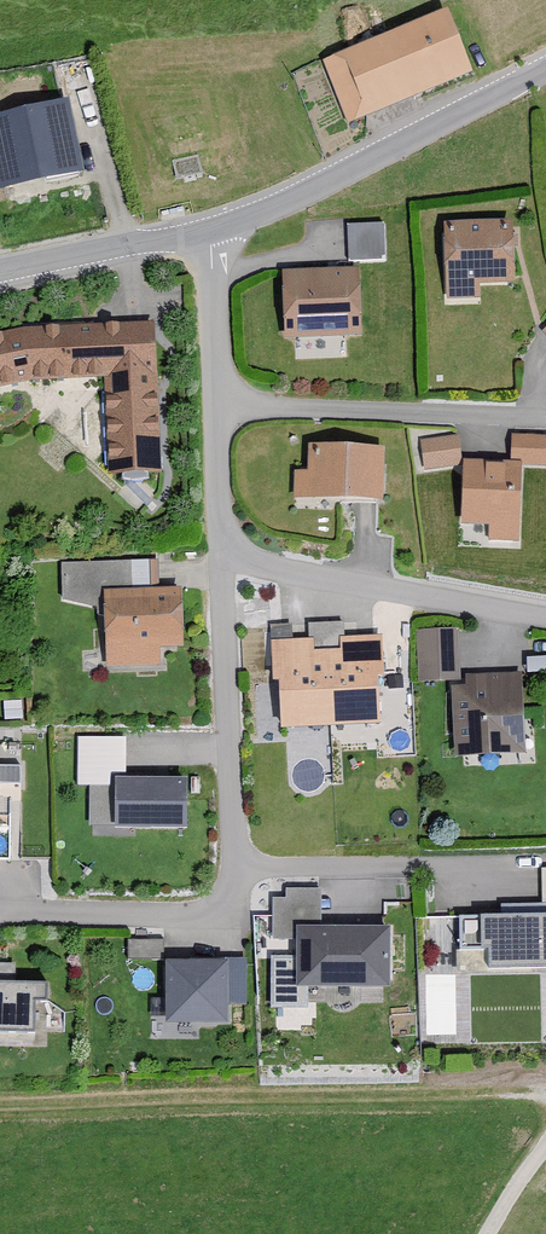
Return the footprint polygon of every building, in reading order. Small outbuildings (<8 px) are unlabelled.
[(467,78),(440,14),(318,65),(345,129),(467,78)] [(62,104),(0,116),(0,190),(76,174),(62,104)] [(498,238),(488,225),(441,226),(442,300),(476,300),(476,288),(510,288),(509,238),(498,238)] [(377,259),(377,227),(342,227),(343,259),(377,259)] [(355,335),(354,272),(277,273),(278,336),(355,335)] [(24,382),(100,379),(105,479),(158,476),(151,323),(16,330),(16,331),(0,335),(0,388),(24,382)] [(457,467),(453,438),(417,443),(421,472),(457,467)] [(545,441),(508,439),(506,465),(544,467),(545,441)] [(378,500),(379,448),(304,446),(303,472),(290,472),(289,498),(378,500)] [(514,540),(516,468),(460,466),(458,526),(485,527),(485,539),(514,540)] [(56,566),(57,601),(100,617),(101,671),(155,669),(154,651),(179,650),(177,592),(131,593),(130,564),(56,566)] [(376,731),(375,639),(340,640),(339,627),(304,628),(304,642),(287,643),(287,629),(267,630),(268,688),(275,688),(276,732),(376,731)] [(455,683),(452,632),(411,634),(414,685),(455,683)] [(520,756),(516,676),(461,678),(462,689),(448,690),(451,759),(520,756)] [(17,705),(0,706),(0,724),(18,723),(17,705)] [(181,782),(121,780),(122,742),(72,741),(71,791),(84,791),(83,831),(179,833),(181,782)] [(14,771),(0,771),(0,788),(14,788),(14,771)] [(538,873),(538,905),(498,906),(498,918),(454,919),(454,952),(485,952),(485,972),(545,970),(545,872),(538,873)] [(269,918),(248,918),(252,1005),(296,1005),(296,992),(384,992),(384,931),(316,931),(316,893),(280,893),(280,901),(269,901),(269,918)] [(158,965),(158,946),(124,946),(124,965),(158,965)] [(241,1007),(241,963),(223,963),(223,966),(163,965),(163,1027),(223,1027),(223,1007),(241,1007)] [(41,988),(9,987),(10,969),(0,968),(0,1036),(29,1037),(30,1006),(41,1007),(41,988)]
